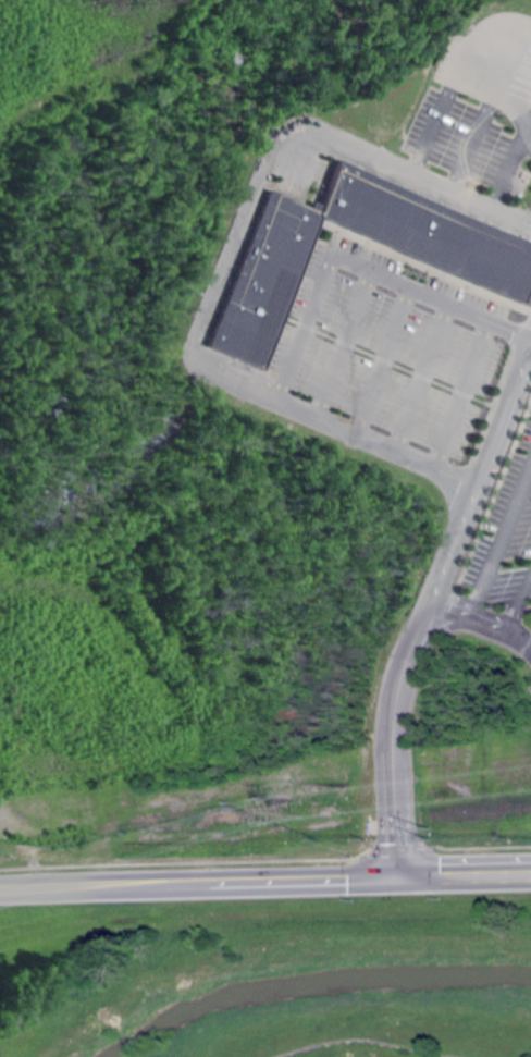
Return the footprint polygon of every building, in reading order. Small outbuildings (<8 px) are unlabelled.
[(347,160),(530,238),(530,304),(325,217),(262,370),(208,347),(273,190),(317,210),(320,204),(328,207),(347,160)]
